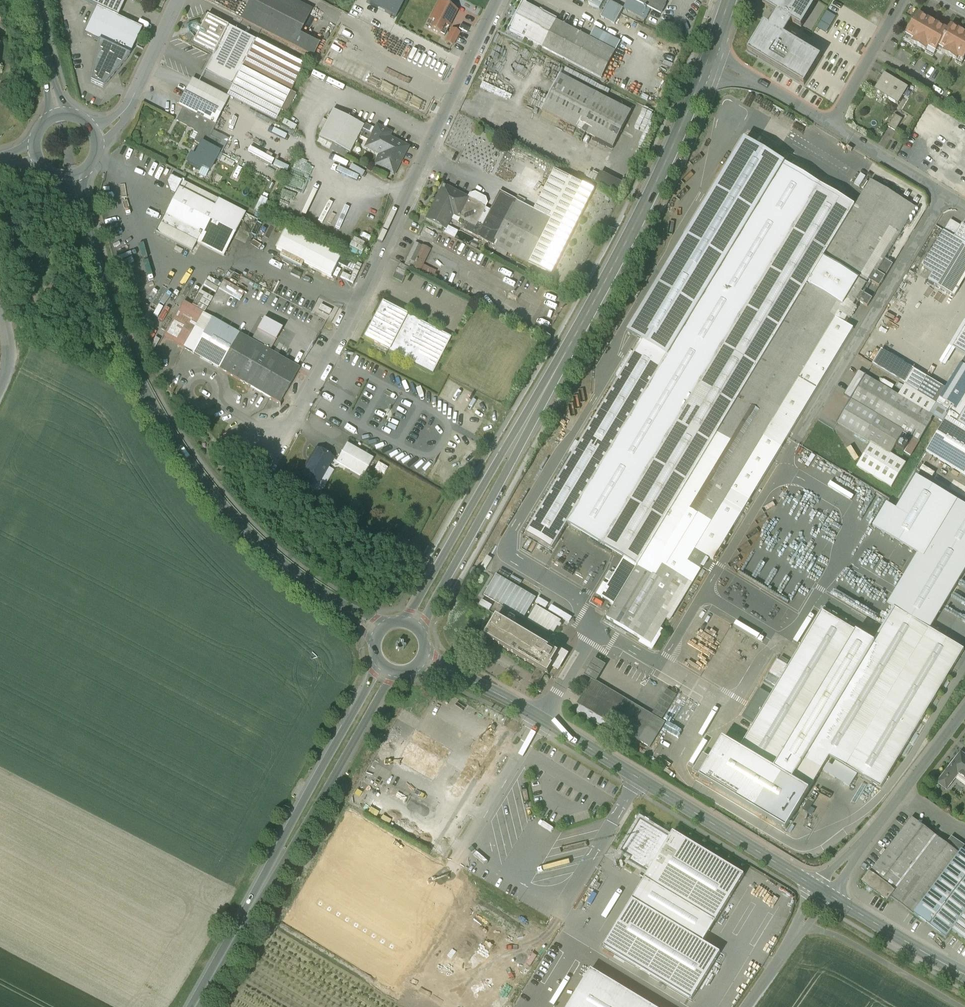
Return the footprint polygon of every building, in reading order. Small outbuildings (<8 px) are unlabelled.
[(97,7),(118,17),(126,0),(82,0),(97,7)] [(293,0),(250,0),(240,19),(313,56),(320,44),(300,34),(312,10),(293,0)] [(366,3),(395,18),(405,0),(368,0),(366,3)] [(661,16),(669,0),(630,0),(661,16)] [(763,5),(775,13),(777,14),(769,27),(765,24),(748,51),(777,69),(804,86),(821,58),(785,36),(791,26),(792,23),(802,29),(802,27),(799,25),(813,0),(766,0),(763,5)] [(762,5),(775,13),(763,5),(766,0),(765,0),(762,5)] [(799,25),(802,27),(818,2),(814,0),(813,0),(799,25)] [(623,9),(609,2),(601,17),(614,25),(623,9)] [(445,6),(439,3),(430,20),(435,22),(431,30),(444,37),(457,11),(449,7),(448,9),(445,7),(445,6)] [(543,14),(522,4),(508,31),(527,41),(525,45),(540,53),(542,48),(602,79),(621,42),(595,28),(590,38),(543,14)] [(118,17),(97,7),(84,34),(99,41),(91,82),(103,88),(130,56),(142,29),(118,17)] [(836,17),(827,11),(821,22),(830,27),(836,17)] [(932,21),(919,13),(906,35),(914,40),(912,43),(926,51),(928,48),(936,52),(939,47),(938,47),(948,30),(936,23),(935,24),(932,22),(932,21)] [(228,26),(207,16),(201,28),(198,26),(197,22),(187,25),(190,35),(194,34),(197,35),(193,42),(214,53),(228,26)] [(826,34),(830,27),(821,22),(816,28),(826,34)] [(951,25),(948,30),(938,47),(939,47),(944,50),(943,52),(957,61),(958,58),(964,61),(964,59),(964,34),(961,32),(962,31),(951,25)] [(256,41),(228,26),(214,53),(205,72),(232,86),(242,68),(256,41)] [(459,33),(452,29),(445,42),(453,46),(459,33)] [(304,65),(256,40),(256,41),(242,68),(290,93),(291,92),(304,65)] [(896,74),(885,67),(881,73),(884,76),(885,75),(893,80),(896,74)] [(290,93),(242,68),(232,86),(227,97),(275,122),(281,111),(286,113),(296,95),(291,92),(290,93)] [(893,80),(885,75),(884,76),(873,94),(882,99),(883,96),(898,106),(904,97),(901,96),(906,89),(908,90),(908,89),(893,80)] [(632,112),(561,76),(542,111),(613,148),(632,112)] [(225,106),(188,87),(178,106),(183,109),(215,125),(225,106)] [(215,125),(183,109),(177,121),(199,133),(195,142),(202,145),(204,146),(205,146),(210,136),(215,125)] [(364,127),(333,111),(319,138),(349,154),(359,136),(362,130),(364,127)] [(903,120),(895,115),(888,127),(895,132),(903,120)] [(390,133),(377,127),(373,135),(362,130),(359,136),(369,142),(366,148),(380,155),(377,160),(386,165),(383,170),(393,175),(407,147),(388,137),(390,133)] [(221,142),(210,136),(205,146),(216,151),(221,142)] [(745,140),(628,333),(638,339),(642,342),(634,354),(526,534),(552,550),(568,524),(625,559),(601,598),(614,606),(607,618),(641,639),(648,643),(647,645),(651,648),(662,630),(660,629),(666,619),(669,621),(708,557),(713,560),(788,437),(791,432),(773,421),(778,423),(781,418),(777,415),(835,318),(844,323),(847,318),(852,310),(851,309),(853,305),(856,300),(861,292),(868,280),(874,271),(876,273),(884,260),(916,208),(871,181),(855,207),(797,172),(800,167),(794,163),(791,168),(745,140)] [(216,151),(205,146),(204,146),(202,145),(199,151),(199,153),(197,157),(195,158),(191,156),(187,164),(200,170),(201,167),(209,171),(218,153),(216,151)] [(553,219),(530,264),(552,275),(596,190),(555,169),(534,210),(553,219)] [(595,184),(618,195),(623,184),(600,172),(595,184)] [(245,214),(170,175),(167,182),(170,193),(175,195),(155,233),(192,252),(196,243),(223,257),(245,214)] [(468,199),(455,193),(454,195),(451,193),(451,192),(451,191),(450,190),(449,189),(443,186),(437,198),(427,218),(445,227),(445,228),(446,227),(445,227),(451,214),(459,218),(459,217),(467,222),(463,230),(477,237),(490,211),(484,208),(486,204),(484,199),(475,195),(470,196),(468,199)] [(490,211),(477,237),(493,245),(516,201),(500,192),(490,211)] [(534,210),(516,201),(493,245),(530,264),(553,219),(534,210)] [(955,238),(962,227),(951,220),(944,231),(954,238),(955,238)] [(457,233),(446,227),(445,228),(445,227),(442,233),(454,239),(457,233)] [(962,227),(955,238),(964,244),(964,229),(962,227)] [(341,258),(286,229),(276,249),(331,277),(341,258)] [(954,238),(944,231),(923,266),(933,273),(954,238)] [(929,281),(954,297),(964,279),(964,244),(955,238),(954,238),(933,273),(929,281)] [(415,243),(405,265),(414,270),(414,269),(419,271),(424,261),(429,250),(415,243)] [(884,260),(876,273),(874,271),(868,280),(879,287),(893,265),(884,260)] [(409,268),(399,263),(392,278),(402,283),(404,278),(407,272),(409,268)] [(240,299),(244,291),(223,282),(219,290),(240,299)] [(872,299),(861,292),(856,300),(868,307),(872,299)] [(335,304),(320,296),(314,307),(329,315),(335,304)] [(390,306),(382,302),(363,339),(372,344),(369,348),(371,349),(385,356),(388,351),(389,351),(398,333),(407,316),(399,312),(401,308),(400,306),(393,303),(391,303),(390,306)] [(857,308),(853,305),(851,309),(852,310),(847,318),(850,319),(857,308)] [(424,322),(420,323),(407,316),(398,333),(389,351),(402,358),(403,362),(407,361),(432,375),(450,338),(425,325),(424,322)] [(835,318),(777,415),(781,418),(778,423),(773,421),(791,432),(854,329),(844,323),(835,318)] [(212,319),(192,354),(218,369),(238,334),(212,319)] [(282,329),(263,319),(251,340),(270,350),(282,329)] [(964,356),(964,327),(952,349),(964,356)] [(251,341),(238,334),(218,369),(280,404),(300,369),(270,352),(251,341)] [(642,342),(638,339),(631,352),(634,354),(642,342)] [(946,389),(881,350),(872,364),(918,392),(937,404),(940,399),(946,389)] [(958,410),(964,398),(964,366),(961,364),(946,389),(940,399),(958,410)] [(899,396),(866,376),(859,372),(844,396),(851,400),(837,423),(838,423),(871,443),(857,467),(892,488),(906,464),(891,454),(904,432),(905,432),(896,448),(904,453),(910,456),(932,421),(930,415),(899,396)] [(918,392),(906,385),(899,396),(930,415),(937,404),(918,392)] [(958,410),(940,399),(937,404),(950,412),(960,418),(964,409),(964,398),(958,410)] [(937,404),(930,415),(943,423),(950,412),(937,404)] [(960,418),(950,412),(943,423),(926,451),(964,475),(964,409),(960,418)] [(373,459),(347,444),(336,463),(363,478),(373,459)] [(332,458),(317,450),(310,462),(303,474),(318,482),(332,458)] [(388,468),(378,463),(375,469),(384,474),(388,468)] [(964,572),(964,506),(917,477),(897,510),(887,504),(873,527),(918,554),(888,606),(894,609),(930,630),(964,572)] [(484,595),(524,619),(536,598),(496,574),(484,595)] [(562,621),(536,606),(527,621),(548,633),(550,631),(554,634),(562,621)] [(874,643),(822,612),(789,667),(777,688),(772,696),(755,724),(740,749),(723,739),(711,759),(704,755),(693,772),(701,777),(700,778),(786,830),(830,758),(881,789),(964,651),(930,630),(894,609),(874,643)] [(559,653),(497,616),(484,636),(538,668),(546,674),(549,675),(554,666),(561,654),(559,653)] [(660,629),(662,630),(651,648),(647,645),(648,643),(641,639),(639,643),(652,651),(664,631),(660,629)] [(559,653),(561,654),(554,666),(558,669),(566,655),(560,651),(559,653)] [(592,680),(592,679),(597,682),(607,666),(595,658),(584,675),(592,680)] [(778,660),(765,681),(777,688),(789,667),(787,665),(789,662),(781,658),(779,661),(778,660)] [(546,674),(538,668),(529,684),(537,689),(546,674)] [(597,682),(592,679),(592,680),(577,704),(640,742),(648,729),(655,717),(652,715),(597,682)] [(652,715),(655,717),(662,721),(677,695),(667,689),(652,715)] [(743,717),(755,724),(772,696),(760,689),(743,717)] [(662,721),(655,717),(648,729),(658,735),(665,723),(662,721)] [(387,776),(425,798),(459,741),(421,718),(387,776)] [(658,735),(648,729),(640,742),(650,748),(658,735)] [(958,757),(939,783),(940,783),(945,777),(951,782),(958,774),(964,780),(964,763),(958,757)] [(833,768),(828,765),(823,772),(850,788),(858,775),(836,762),(833,768)] [(817,799),(812,795),(803,811),(808,814),(817,799)] [(912,818),(863,883),(887,901),(890,897),(936,837),(912,818)] [(647,876),(604,947),(692,1001),(721,954),(703,943),(716,923),(744,876),(717,859),(693,845),(673,833),(670,838),(640,820),(621,852),(631,858),(629,862),(648,874),(647,876)] [(936,837),(890,897),(914,915),(960,855),(946,844),(936,837)] [(951,837),(946,844),(960,855),(964,859),(964,846),(951,837)] [(914,915),(947,940),(953,932),(964,915),(964,859),(960,855),(914,915)] [(953,932),(964,941),(964,915),(953,932)] [(591,970),(569,1006),(652,1006),(591,970)]
